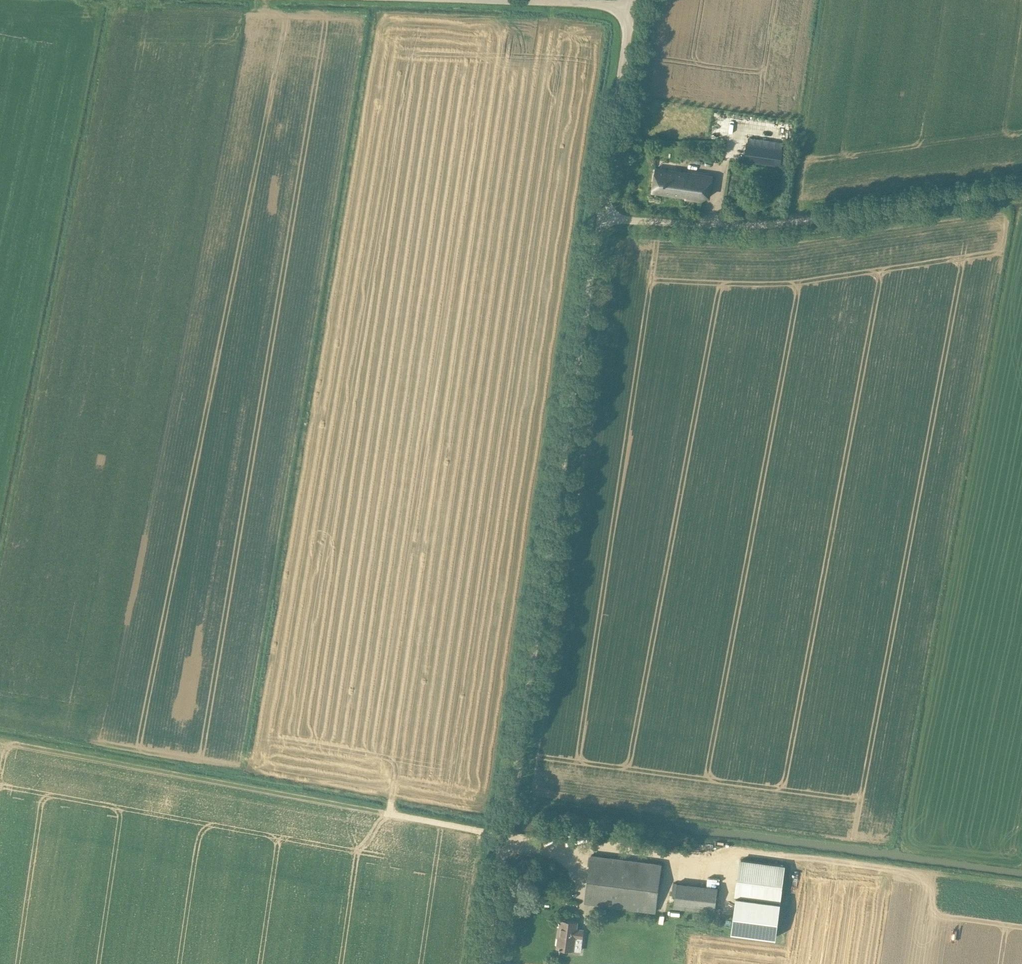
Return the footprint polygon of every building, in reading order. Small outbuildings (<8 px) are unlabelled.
[(746,144),(744,160),(781,165),(783,149),(767,147),(746,144)] [(703,174),(656,167),(653,192),(699,199),(703,174)] [(660,856),(601,848),(592,911),(730,931),(734,901),(655,890),(660,856)] [(785,865),(739,858),(735,895),(780,901),(785,865)] [(730,931),(776,937),(780,901),(735,895),(734,901),(730,931)] [(560,919),(557,947),(574,949),(576,937),(582,938),(583,929),(577,928),(578,922),(560,919)]
